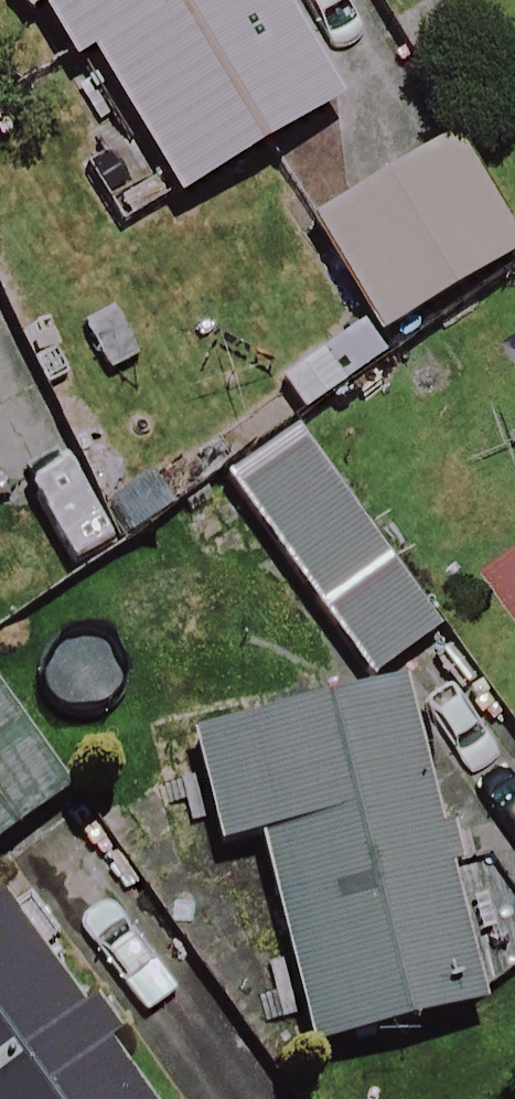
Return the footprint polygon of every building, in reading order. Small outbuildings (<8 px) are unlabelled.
[(269,0),(30,0),(66,61),(85,49),(174,203),(333,111),(269,0)] [(512,257),(444,143),(305,226),(373,340),(512,257)] [(433,633),(289,437),(221,487),(365,683),(433,633)] [(514,586),(514,538),(491,557),(514,586)] [(479,1007),(386,690),(149,759),(175,850),(242,831),(308,1057),(479,1007)] [(0,714),(0,837),(57,797),(0,714)] [(0,916),(0,1098),(138,1098),(0,916)]
